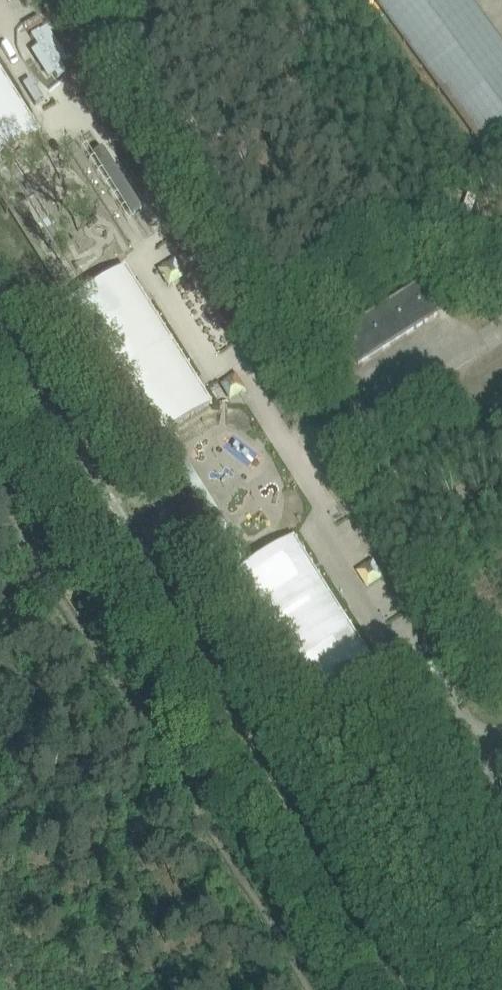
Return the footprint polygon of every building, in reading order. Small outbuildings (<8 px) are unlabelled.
[(501,144),(501,42),(471,0),(375,0),(488,154),(501,144)] [(79,36),(58,2),(46,10),(67,44),(79,36)] [(0,72),(0,157),(38,133),(0,72)] [(210,404),(124,268),(67,304),(153,440),(157,437),(167,431),(210,404)] [(359,364),(439,314),(420,284),(340,334),(359,364)] [(242,572),(252,566),(177,447),(167,431),(157,437),(242,572)] [(325,710),(381,675),(295,539),(252,566),(242,572),(239,575),(325,710)]
